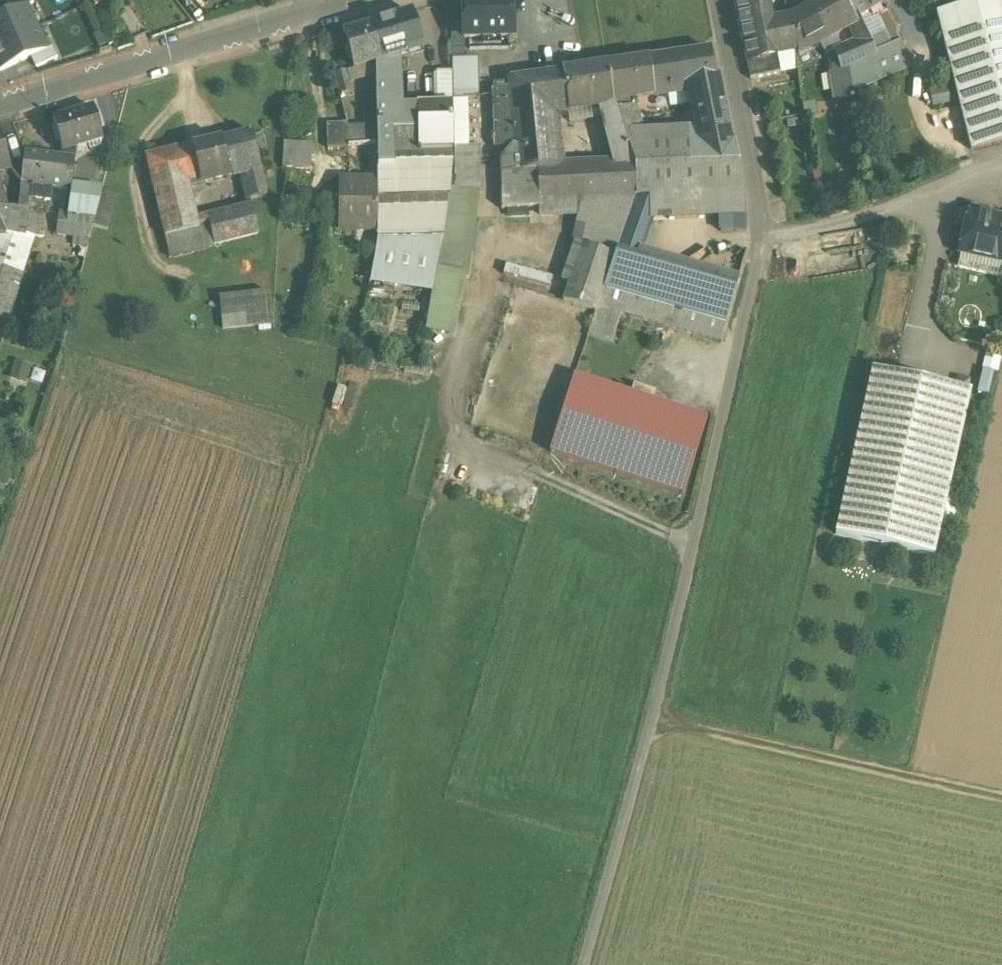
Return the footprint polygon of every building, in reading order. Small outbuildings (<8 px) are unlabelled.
[(13,14),(27,8),(34,4),(32,0),(15,0),(8,3),(13,14)] [(462,1),(463,23),(463,39),(464,39),(510,38),(513,35),(512,0),(463,0),(462,1)] [(748,61),(778,55),(796,51),(790,20),(772,23),(767,0),(735,0),(748,61)] [(811,9),(829,38),(845,30),(842,25),(851,21),(858,17),(851,5),(848,7),(845,0),(826,0),(811,9)] [(848,7),(851,5),(858,17),(859,18),(885,5),(883,0),(845,0),(848,7)] [(938,14),(971,6),(969,0),(934,0),(938,14)] [(937,14),(971,151),(1001,143),(1001,0),(992,0),(971,6),(938,14),(937,14)] [(885,5),(859,18),(869,40),(876,55),(870,58),(879,80),(912,66),(897,30),(898,30),(885,5)] [(36,28),(27,8),(13,14),(0,20),(0,45),(36,28)] [(811,9),(792,20),(799,54),(829,38),(811,9)] [(412,13),(398,17),(409,53),(420,50),(422,47),(412,13)] [(398,17),(372,25),(382,61),(401,56),(409,53),(398,17)] [(858,17),(851,21),(860,43),(869,40),(859,18),(858,17)] [(463,23),(451,23),(452,59),(465,59),(464,39),(463,39),(463,23)] [(382,61),(372,25),(342,34),(353,70),(376,63),(382,61)] [(36,28),(0,45),(0,70),(1,71),(32,57),(46,51),(36,28)] [(860,43),(835,54),(842,69),(842,70),(850,66),(870,58),(876,55),(869,40),(860,43)] [(46,51),(32,57),(37,68),(58,58),(53,48),(46,51)] [(710,51),(649,60),(654,95),(690,89),(692,104),(723,99),(719,77),(716,78),(710,51)] [(778,55),(748,61),(751,79),(782,73),(778,55)] [(382,61),(376,63),(377,107),(377,111),(377,113),(394,113),(395,113),(396,108),(401,108),(401,56),(382,61)] [(452,59),(453,100),(479,96),(477,59),(465,59),(452,59)] [(649,60),(608,66),(613,101),(614,101),(631,99),(654,95),(649,60)] [(608,66),(547,75),(550,111),(567,108),(567,109),(613,101),(608,66)] [(850,66),(842,70),(842,69),(832,73),(836,100),(852,98),(852,99),(854,99),(854,98),(855,98),(850,66)] [(347,72),(334,76),(340,97),(353,93),(347,72)] [(547,75),(510,81),(511,92),(518,173),(518,174),(537,173),(555,171),(555,170),(550,111),(547,75)] [(511,92),(494,92),(496,149),(513,148),(502,163),(501,175),(518,173),(511,92)] [(479,96),(453,100),(455,188),(472,189),(481,189),(479,96)] [(643,138),(634,108),(631,99),(614,101),(616,109),(635,166),(651,165),(643,138)] [(725,99),(692,104),(695,136),(643,138),(651,165),(635,166),(637,197),(667,196),(703,195),(743,193),(725,99)] [(451,106),(418,106),(418,107),(419,130),(394,131),(394,113),(377,113),(377,144),(377,145),(378,179),(378,180),(377,228),(377,229),(378,244),(371,280),(432,290),(436,269),(442,241),(444,240),(444,231),(451,106)] [(365,108),(365,125),(348,126),(349,146),(377,144),(377,113),(377,111),(377,107),(365,108)] [(401,108),(396,108),(395,113),(394,113),(394,131),(419,130),(418,107),(401,108)] [(635,166),(616,109),(611,111),(609,111),(611,127),(617,167),(635,166)] [(94,110),(53,121),(62,153),(103,141),(94,110)] [(348,122),(327,124),(328,148),(348,147),(349,146),(348,126),(348,122)] [(252,133),(221,140),(229,176),(242,173),(261,169),(252,133)] [(0,134),(0,172),(10,169),(0,134)] [(221,140),(192,147),(201,183),(229,176),(221,140)] [(192,147),(180,150),(189,186),(201,183),(192,147)] [(311,148),(287,147),(286,167),(310,168),(311,148)] [(180,150),(146,158),(165,238),(189,233),(200,231),(198,225),(189,186),(180,150)] [(76,160),(24,154),(21,182),(32,184),(52,186),(72,188),(72,186),(76,160)] [(617,167),(555,170),(555,171),(537,173),(537,201),(538,202),(558,201),(637,197),(635,166),(617,167)] [(261,169),(242,173),(248,200),(267,196),(261,169)] [(537,173),(518,174),(518,173),(501,175),(501,210),(538,209),(538,202),(537,201),(537,173)] [(378,179),(341,179),(340,228),(377,228),(378,180),(378,179)] [(52,186),(32,184),(30,198),(50,200),(52,186)] [(102,190),(72,186),(72,188),(69,215),(61,214),(58,235),(75,237),(90,238),(93,226),(102,190)] [(455,188),(450,188),(444,231),(467,235),(472,189),(455,188)] [(117,194),(102,190),(93,226),(108,230),(117,194)] [(743,193),(703,195),(704,220),(747,219),(743,193)] [(703,195),(667,196),(668,221),(704,220),(703,195)] [(667,196),(637,197),(618,251),(605,290),(726,326),(739,280),(640,251),(650,221),(668,221),(667,196)] [(0,197),(0,238),(13,238),(0,197)] [(637,197),(558,201),(559,215),(584,215),(575,242),(618,251),(637,197)] [(558,201),(538,202),(538,209),(538,215),(559,215),(558,201)] [(252,211),(208,222),(214,245),(258,234),(252,211)] [(968,215),(959,254),(1001,264),(1001,222),(968,215)] [(41,218),(28,217),(25,238),(35,239),(39,238),(41,218)] [(208,222),(198,225),(200,231),(189,233),(194,254),(215,249),(214,245),(208,222)] [(189,233),(165,238),(170,258),(194,254),(189,233)] [(90,238),(75,237),(74,246),(88,247),(90,238)] [(0,238),(0,341),(1,342),(35,239),(25,238),(13,238),(0,238)] [(618,251),(575,242),(563,281),(570,284),(564,302),(597,313),(599,307),(605,290),(618,251)] [(461,272),(436,269),(427,332),(452,336),(461,272)] [(726,326),(605,290),(599,307),(621,314),(721,343),(726,326)] [(269,293),(252,295),(255,325),(272,324),(269,293)] [(252,295),(220,298),(223,329),(255,325),(252,295)] [(621,314),(599,307),(597,313),(589,337),(612,344),(621,314)] [(13,360),(10,379),(29,382),(32,363),(13,360)] [(29,381),(43,385),(48,372),(34,367),(29,381)] [(978,370),(975,385),(989,388),(992,374),(978,370)] [(970,393),(872,371),(835,536),(933,557),(970,393)] [(707,420),(574,377),(549,453),(683,496),(707,420)]
